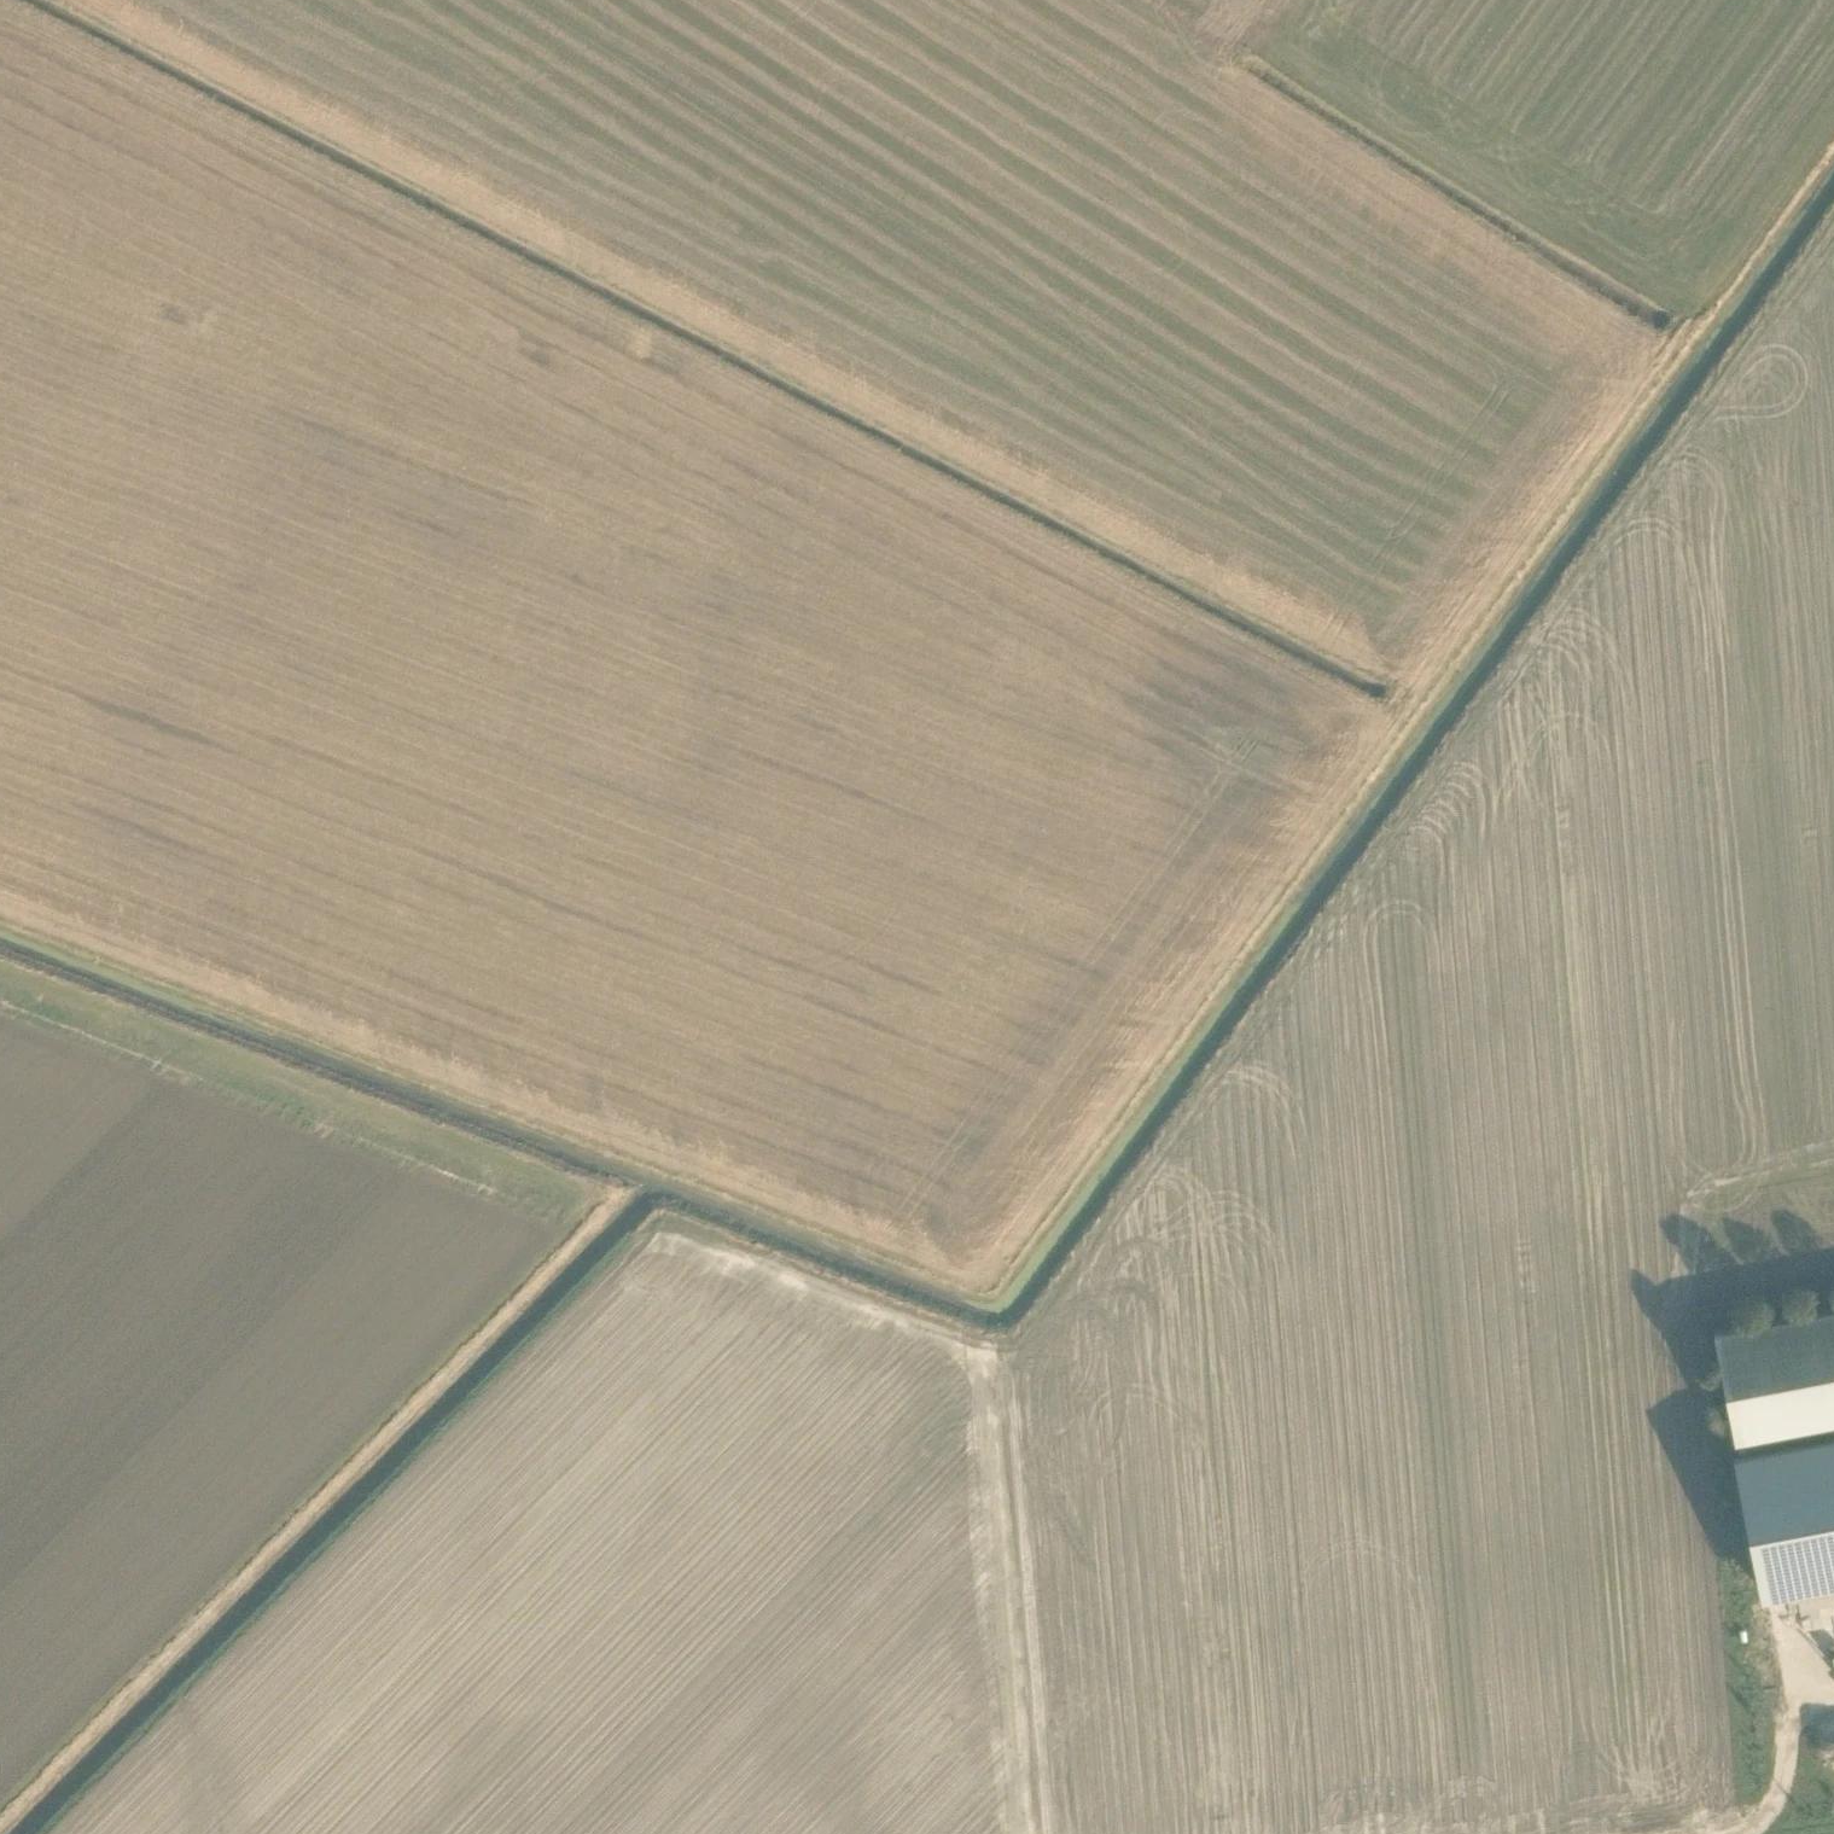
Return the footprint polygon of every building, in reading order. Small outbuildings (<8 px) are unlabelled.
[(1734,1436),(1833,1417),(1833,1302),(1713,1325),(1734,1436)] [(1737,1449),(1765,1591),(1833,1577),(1833,1430),(1737,1449)]
